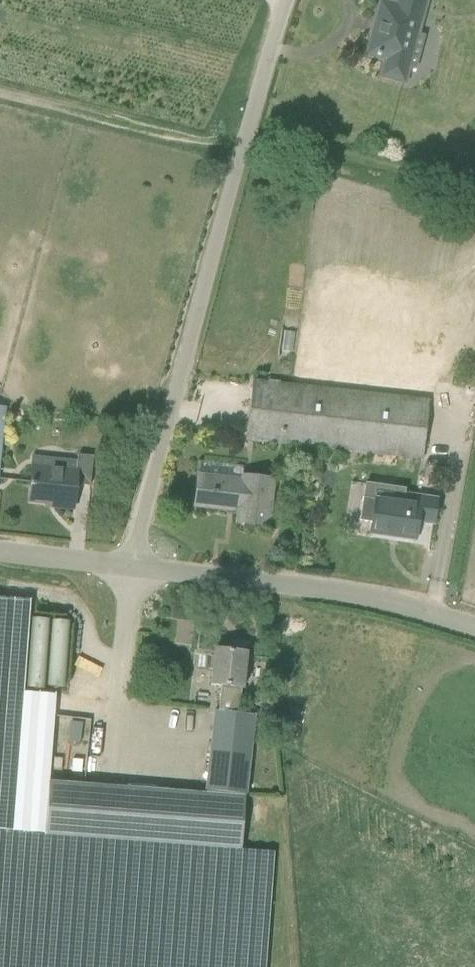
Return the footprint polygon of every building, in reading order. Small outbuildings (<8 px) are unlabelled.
[(368,53),(387,59),(383,75),(404,81),(426,0),(399,0),(398,5),(382,1),(368,53)] [(423,459),(433,372),(414,371),(411,398),(290,384),(287,405),(283,443),(423,459)] [(253,380),(246,439),(283,443),(287,405),(290,384),(253,380)] [(93,455),(78,454),(77,469),(33,464),(29,501),(58,503),(57,506),(59,507),(74,508),(76,484),(90,485),(93,455)] [(198,475),(195,505),(231,509),(239,510),(237,522),(268,526),(273,479),(243,475),(242,480),(198,475)] [(376,498),(371,532),(396,536),(416,539),(418,520),(434,523),(437,499),(401,493),(400,502),(376,498)] [(215,712),(206,792),(72,782),(50,781),(56,694),(24,692),(31,601),(6,599),(0,599),(0,966),(266,966),(274,851),(242,849),(246,795),(250,758),(251,750),(255,714),(239,712),(219,710),(215,709),(215,712)] [(222,685),(219,710),(239,712),(241,687),(242,687),(246,651),(216,648),(212,684),(222,685)]
